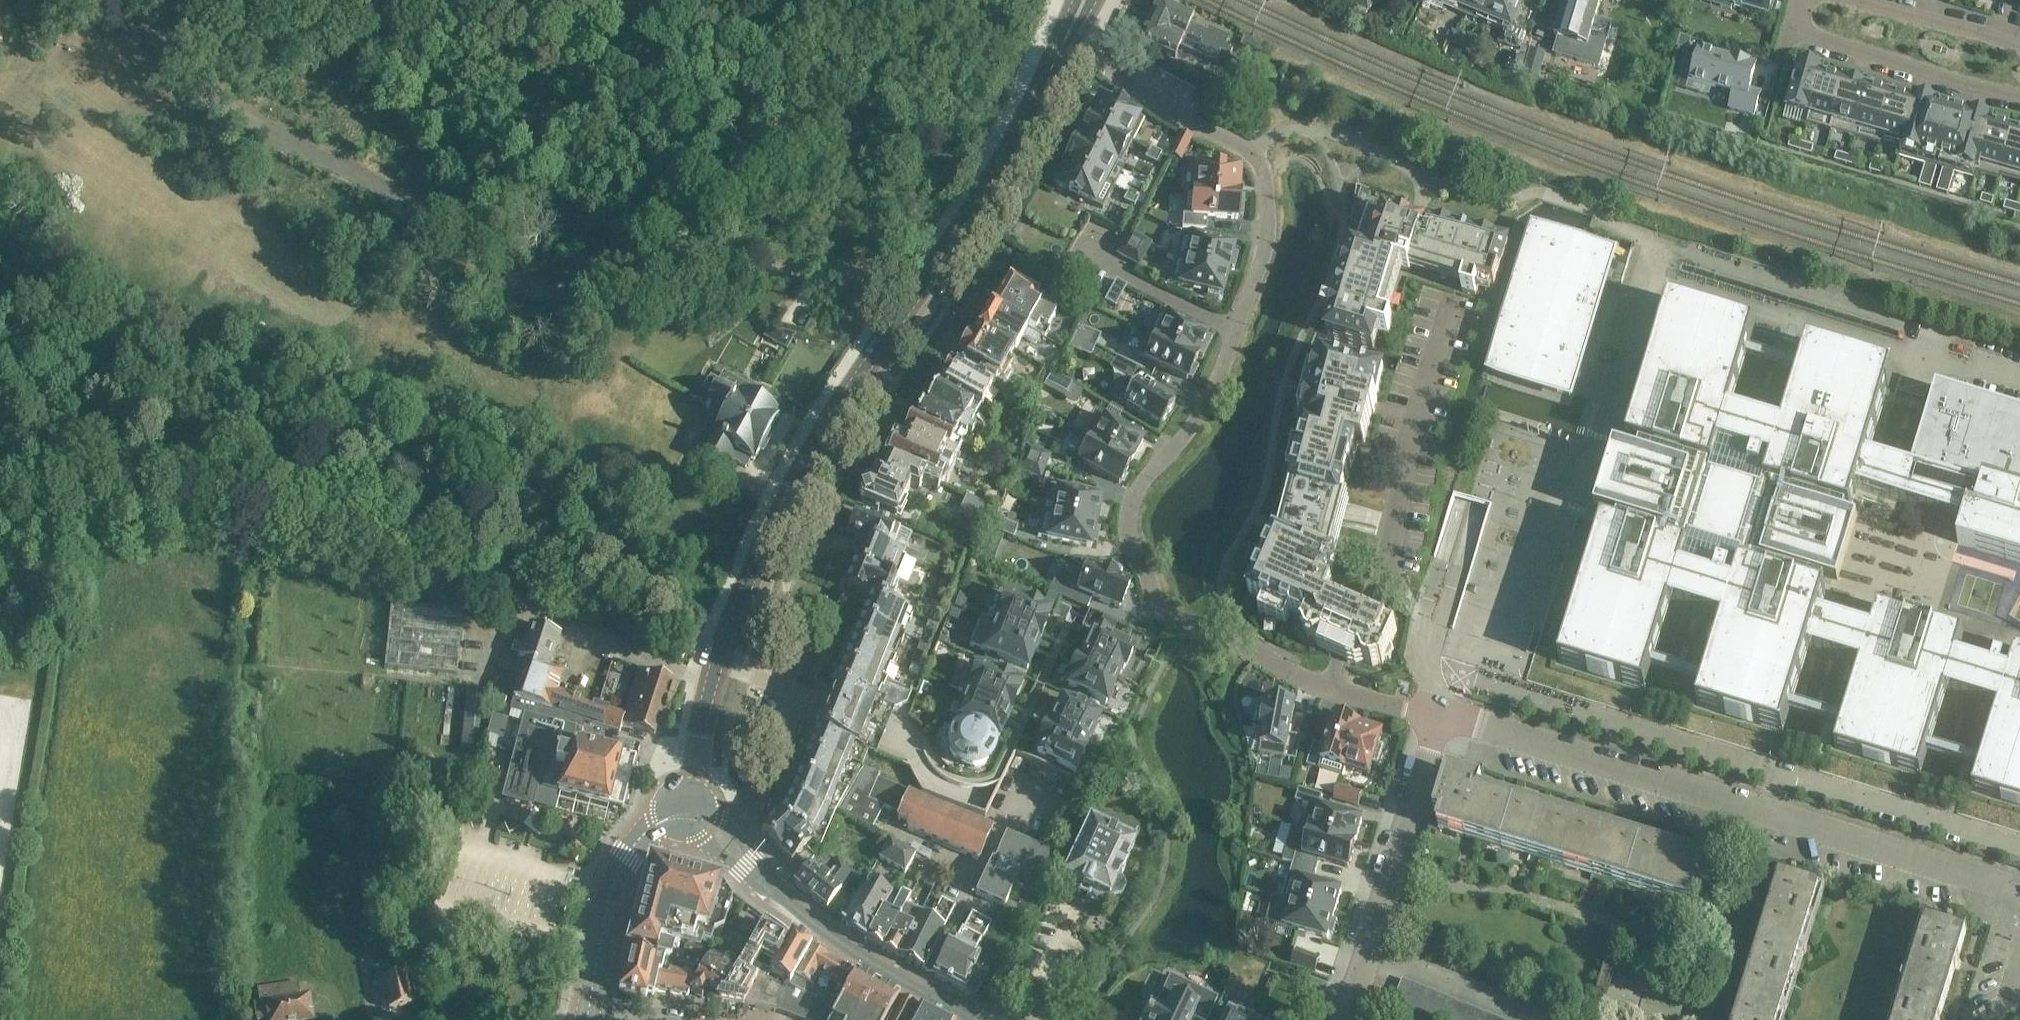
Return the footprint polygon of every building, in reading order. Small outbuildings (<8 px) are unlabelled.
[(1149,20),(1222,52),(1230,55),(1233,48),(1225,45),(1228,38),(1207,28),(1206,32),(1189,25),(1194,14),(1177,7),(1164,1),(1162,0),(1158,0),(1149,20)] [(1359,6),(1370,11),(1376,1),(1375,0),(1364,0),(1359,6)] [(1466,15),(1473,0),(1440,0),(1458,8),(1457,11),(1466,15)] [(1466,15),(1477,20),(1479,16),(1490,21),(1498,0),(1473,0),(1466,15)] [(1490,21),(1502,26),(1501,29),(1504,30),(1499,41),(1517,49),(1526,28),(1515,24),(1516,20),(1518,21),(1523,9),(1521,8),(1525,0),(1498,0),(1490,21)] [(1595,19),(1601,0),(1562,0),(1559,8),(1563,9),(1595,19)] [(1768,16),(1770,9),(1771,9),(1774,0),(1712,0),(1768,16)] [(1595,19),(1563,9),(1555,38),(1587,47),(1595,19)] [(1222,52),(1149,20),(1140,41),(1175,57),(1179,48),(1213,63),(1218,52),(1221,52),(1222,52)] [(1446,42),(1455,45),(1460,34),(1451,30),(1446,42)] [(1460,34),(1455,45),(1463,49),(1469,37),(1460,34)] [(1680,36),(1677,47),(1689,50),(1692,39),(1680,36)] [(1512,58),(1509,69),(1520,73),(1526,49),(1521,48),(1519,54),(1513,53),(1513,54),(1512,53),(1511,57),(1512,58)] [(1750,64),(1751,63),(1731,57),(1731,59),(1700,50),(1692,79),(1712,85),(1712,87),(1734,93),(1729,109),(1754,116),(1760,93),(1748,90),(1755,66),(1750,64)] [(1812,67),(1796,62),(1789,86),(1793,87),(1787,108),(1810,115),(1812,115),(1823,74),(1824,71),(1811,68),(1812,67)] [(1842,80),(1843,79),(1834,76),(1834,78),(1823,74),(1812,115),(1810,115),(1807,124),(1831,131),(1845,81),(1842,80)] [(1856,84),(1857,83),(1849,80),(1848,82),(1845,81),(1831,131),(1854,138),(1868,87),(1856,84)] [(1888,93),(1889,92),(1881,90),(1880,91),(1868,87),(1854,138),(1877,144),(1891,94),(1888,93)] [(1911,100),(1912,98),(1904,96),(1903,97),(1891,94),(1877,144),(1899,150),(1913,100),(1911,100)] [(1099,97),(1088,118),(1132,141),(1143,120),(1125,110),(1113,104),(1099,97)] [(1913,100),(1899,150),(1897,156),(1925,164),(1937,168),(1943,169),(1955,173),(1977,179),(1978,173),(1992,123),(1993,120),(1987,118),(1987,117),(1975,113),(1974,115),(1968,113),(1967,116),(1939,107),(1939,105),(1933,103),(1933,102),(1921,98),(1920,99),(1914,97),(1913,100)] [(1082,118),(1077,129),(1081,131),(1077,140),(1121,163),(1132,141),(1088,118),(1087,121),(1082,118)] [(2002,126),(2003,125),(1994,122),(1994,123),(1992,123),(1978,173),(1998,179),(1999,175),(2001,176),(2014,129),(2002,126)] [(2019,181),(2019,130),(2018,129),(2017,130),(2014,129),(2001,176),(2019,181)] [(1169,154),(1169,155),(1179,161),(1190,140),(1190,139),(1180,134),(1179,135),(1169,154)] [(1067,146),(1062,157),(1066,159),(1065,162),(1113,188),(1125,165),(1121,163),(1077,140),(1076,140),(1072,149),(1067,146)] [(1802,144),(1791,140),(1788,148),(1800,152),(1802,144)] [(1814,147),(1802,144),(1800,152),(1812,155),(1814,147)] [(1156,146),(1152,153),(1159,157),(1163,149),(1156,146)] [(1152,153),(1148,160),(1156,164),(1159,157),(1152,153)] [(1848,157),(1837,154),(1835,161),(1846,165),(1848,157)] [(1860,160),(1848,157),(1846,165),(1858,168),(1860,160)] [(1195,167),(1193,190),(1238,193),(1240,170),(1227,169),(1228,163),(1208,161),(1207,167),(1195,167)] [(1065,162),(1054,184),(1068,191),(1067,192),(1079,198),(1102,209),(1113,188),(1065,162)] [(1883,167),(1872,164),(1869,171),(1881,175),(1883,167)] [(1925,164),(1923,171),(1935,175),(1937,168),(1925,164)] [(1955,173),(1943,169),(1941,176),(1953,180),(1955,173)] [(1923,171),(1921,179),(1933,182),(1935,175),(1923,171)] [(1953,180),(1941,176),(1939,184),(1951,187),(1953,180)] [(1919,186),(1931,189),(1933,182),(1921,179),(1919,186)] [(1951,187),(1939,184),(1937,191),(1948,194),(1951,187)] [(1332,322),(1328,336),(1373,350),(1378,333),(1389,337),(1393,323),(1388,322),(1404,270),(1410,272),(1410,271),(1464,287),(1462,292),(1476,296),(1479,285),(1495,290),(1509,245),(1423,219),(1422,223),(1402,216),(1407,200),(1357,185),(1351,225),(1362,228),(1355,251),(1354,250),(1349,264),(1332,322)] [(1183,216),(1182,227),(1206,229),(1207,217),(1237,219),(1237,216),(1242,217),(1243,197),(1238,196),(1238,194),(1238,193),(1193,190),(1193,191),(1184,190),(1182,216),(1183,216)] [(1126,193),(1123,201),(1134,206),(1137,199),(1126,193)] [(1992,207),(1994,200),(1982,196),(1980,204),(1992,207)] [(2017,206),(2005,203),(2003,211),(2015,214),(2017,206)] [(1557,392),(1560,382),(1561,382),(1563,382),(1564,382),(1565,381),(1566,380),(1567,378),(1567,377),(1567,376),(1566,375),(1565,373),(1563,372),(1566,363),(1580,368),(1606,283),(1576,274),(1585,246),(1534,231),(1494,362),(1557,392)] [(1118,252),(1117,253),(1127,259),(1139,238),(1129,232),(1118,252)] [(1181,233),(1175,257),(1228,270),(1229,267),(1234,268),(1237,253),(1233,252),(1234,247),(1181,233)] [(1139,238),(1127,259),(1138,265),(1150,244),(1139,238)] [(1175,257),(1169,282),(1208,292),(1206,297),(1217,300),(1219,295),(1221,295),(1228,270),(1175,257)] [(991,307),(1041,336),(1045,338),(1049,329),(1048,329),(1055,316),(1054,310),(1035,299),(1038,294),(1010,278),(993,308),(991,307)] [(1115,280),(1104,301),(1114,307),(1126,286),(1115,280)] [(1528,436),(1504,435),(1477,450),(1462,468),(1454,492),(1472,498),(1492,504),(1499,480),(1521,474),(1550,480),(1600,496),(1595,512),(1618,519),(1615,526),(1603,522),(1559,663),(1645,689),(2019,805),(2019,651),(2015,649),(1824,590),(1824,582),(1838,586),(1858,522),(1844,518),(1847,510),(1850,511),(1857,490),(1964,523),(1958,543),(2019,562),(2019,415),(1936,390),(1912,468),(1875,457),(1900,379),(1892,376),(1893,371),(1673,303),(1627,443),(1640,447),(1637,454),(1615,447),(1611,458),(1528,436)] [(979,329),(1015,350),(1023,337),(1036,344),(1041,336),(991,307),(979,329)] [(1158,311),(1148,333),(1197,356),(1207,334),(1158,311)] [(1079,324),(1073,335),(1095,346),(1100,335),(1079,324)] [(768,327),(763,336),(786,350),(796,333),(768,327)] [(1015,350),(979,329),(977,332),(972,340),(971,339),(961,356),(975,365),(971,372),(993,385),(997,377),(1002,380),(1012,363),(1008,361),(1014,350),(1015,351),(1015,350)] [(1148,333),(1136,356),(1186,380),(1197,356),(1148,333)] [(1073,335),(1068,346),(1090,356),(1095,346),(1073,335)] [(1276,534),(1249,594),(1264,601),(1259,613),(1286,624),(1291,613),(1292,613),(1306,620),(1303,628),(1304,629),(1307,637),(1315,641),(1319,649),(1339,658),(1356,666),(1365,662),(1373,666),(1381,663),(1382,664),(1384,660),(1390,658),(1394,650),(1391,643),(1397,630),(1395,630),(1392,622),(1384,618),(1376,621),(1365,616),(1356,612),(1349,609),(1329,600),(1334,588),(1325,584),(1336,560),(1334,559),(1349,501),(1343,499),(1357,443),(1364,445),(1372,412),(1373,412),(1377,399),(1376,398),(1384,369),(1321,352),(1317,369),(1308,367),(1304,383),(1310,385),(1308,395),(1302,393),(1297,409),(1305,411),(1301,428),(1307,430),(1303,446),(1293,443),(1287,469),(1296,472),(1291,490),(1292,491),(1280,536),(1276,534)] [(940,386),(980,409),(992,388),(952,365),(951,366),(946,368),(942,375),(943,380),(940,386)] [(1051,371),(1045,381),(1066,393),(1072,383),(1051,371)] [(774,425),(779,415),(776,413),(781,405),(765,395),(764,397),(757,393),(758,391),(724,372),(707,403),(716,409),(770,439),(777,427),(774,425)] [(1127,377),(1113,399),(1160,428),(1174,406),(1127,377)] [(926,403),(974,429),(976,426),(971,424),(980,409),(940,386),(938,385),(926,403)] [(972,432),(974,429),(926,403),(913,422),(959,445),(960,444),(968,430),(972,432)] [(770,439),(716,409),(693,450),(701,454),(702,455),(693,470),(704,477),(713,461),(725,468),(730,458),(745,466),(750,458),(754,460),(760,450),(763,451),(770,439)] [(1094,412),(1082,433),(1129,460),(1141,439),(1094,412)] [(907,437),(905,442),(951,465),(961,445),(960,444),(959,445),(913,422),(913,423),(912,422),(912,423),(906,423),(902,431),(906,435),(905,436),(907,437)] [(1082,433),(1069,456),(1117,483),(1129,460),(1082,433)] [(889,460),(932,480),(938,469),(947,473),(951,465),(905,442),(901,450),(896,447),(889,460)] [(1027,446),(1022,457),(1044,467),(1049,456),(1027,446)] [(1022,457),(1017,468),(1039,478),(1044,467),(1022,457)] [(882,476),(917,493),(921,485),(936,491),(940,483),(932,480),(889,460),(882,476)] [(917,493),(882,476),(878,473),(875,475),(873,479),(874,483),(873,487),(866,484),(861,495),(859,496),(862,504),(863,503),(895,518),(896,516),(900,518),(908,503),(903,501),(907,492),(916,496),(917,493)] [(1048,487),(1043,511),(1096,522),(1101,499),(1048,487)] [(965,495),(957,515),(977,523),(985,503),(965,495)] [(1043,511),(1037,536),(1090,548),(1091,542),(1096,543),(1100,529),(1095,528),(1096,522),(1043,511)] [(855,539),(915,563),(922,566),(925,558),(905,550),(911,535),(857,514),(848,536),(855,538),(855,539)] [(994,519),(990,530),(1013,538),(1017,527),(994,519)] [(857,555),(853,564),(892,580),(914,589),(918,580),(909,577),(915,563),(855,539),(849,552),(857,555)] [(970,559),(906,717),(923,752),(925,756),(927,760),(930,764),(933,767),(936,771),(943,777),(951,782),(960,785),(970,787),(979,787),(983,787),(987,787),(991,786),(995,785),(1001,783),(1015,752),(1018,753),(1089,788),(1094,790),(1095,789),(1106,765),(1128,717),(1163,643),(1089,610),(1086,615),(1082,625),(1080,629),(1071,625),(1064,622),(1051,616),(1057,602),(1060,597),(970,559)] [(1069,587),(1064,598),(1085,607),(1086,608),(1091,597),(1119,609),(1129,585),(1118,580),(1122,571),(1103,563),(1099,572),(1079,563),(1069,587)] [(844,587),(870,597),(887,603),(890,594),(887,593),(892,580),(853,564),(844,587)] [(870,597),(861,618),(898,634),(903,621),(909,623),(914,610),(908,608),(907,612),(887,603),(870,597)] [(390,604),(384,667),(455,674),(460,611),(390,604)] [(852,641),(889,656),(894,643),(899,645),(903,636),(898,634),(861,618),(852,641)] [(939,623),(929,619),(925,628),(935,632),(939,623)] [(518,698),(550,708),(556,691),(563,671),(549,667),(560,632),(530,622),(517,657),(524,659),(512,696),(518,698)] [(852,641),(843,663),(880,678),(886,665),(891,667),(894,658),(889,656),(852,641)] [(916,651),(926,655),(929,647),(919,643),(916,651)] [(835,685),(893,709),(906,703),(911,690),(880,678),(843,663),(843,665),(841,669),(835,684),(835,685)] [(908,672),(917,676),(920,669),(911,665),(908,672)] [(621,724),(655,734),(673,678),(639,667),(628,701),(624,714),(556,691),(550,708),(619,731),(621,724)] [(818,724),(814,730),(816,731),(816,730),(867,751),(875,754),(875,753),(875,752),(893,710),(893,709),(835,685),(834,684),(831,691),(818,724)] [(461,748),(482,751),(487,691),(467,689),(461,748)] [(493,705),(502,708),(506,696),(496,693),(493,705)] [(510,773),(504,796),(605,822),(609,805),(623,808),(639,745),(616,739),(615,743),(594,738),(592,747),(579,743),(583,728),(576,726),(576,727),(566,724),(568,715),(550,708),(518,698),(515,711),(523,713),(508,772),(510,773)] [(1257,710),(1254,730),(1263,732),(1259,754),(1285,758),(1297,760),(1301,737),(1289,734),(1295,705),(1269,700),(1267,712),(1257,710)] [(1314,742),(1307,765),(1318,769),(1343,777),(1346,768),(1359,725),(1357,724),(1358,719),(1339,713),(1337,718),(1335,717),(1325,746),(1314,742)] [(491,714),(489,735),(507,737),(508,715),(491,714)] [(1359,725),(1346,768),(1369,775),(1372,764),(1378,765),(1384,746),(1379,744),(1382,733),(1381,732),(1383,727),(1370,723),(1368,728),(1359,725)] [(867,751),(816,730),(816,731),(807,752),(857,772),(860,773),(861,772),(862,771),(860,770),(867,751)] [(840,791),(846,793),(857,772),(807,752),(798,774),(840,791)] [(1451,770),(1442,799),(1438,811),(1443,812),(1438,827),(1693,905),(1707,859),(1481,789),(1484,780),(1451,770)] [(848,794),(837,812),(864,826),(870,830),(883,805),(900,812),(898,818),(909,823),(907,828),(978,859),(991,829),(908,793),(861,772),(860,773),(857,772),(846,793),(848,794)] [(798,774),(789,797),(831,813),(840,791),(798,774)] [(1301,787),(1297,799),(1311,803),(1304,826),(1355,842),(1362,819),(1320,806),(1324,794),(1301,787)] [(1338,787),(1335,799),(1358,806),(1362,794),(1338,787)] [(831,813),(789,797),(780,817),(794,832),(798,828),(815,845),(815,844),(815,843),(831,813)] [(791,863),(802,874),(815,859),(807,852),(815,845),(798,828),(794,832),(780,817),(778,814),(761,832),(791,863)] [(1063,878),(1081,886),(1080,887),(1090,892),(1091,891),(1108,899),(1109,897),(1111,898),(1121,897),(1125,888),(1121,879),(1120,878),(1125,867),(1124,866),(1134,844),(1107,832),(1112,823),(1110,819),(1099,814),(1095,816),(1091,824),(1089,823),(1063,878)] [(1287,848),(1283,859),(1293,862),(1316,869),(1320,858),(1349,868),(1356,842),(1355,842),(1304,826),(1294,823),(1287,848)] [(1032,895),(1051,855),(1006,834),(993,862),(991,861),(976,894),(1003,907),(1013,886),(1032,895)] [(889,840),(879,858),(905,874),(916,855),(889,840)] [(815,859),(802,874),(793,884),(826,910),(852,876),(829,858),(827,860),(819,854),(815,859)] [(629,949),(662,957),(660,969),(658,969),(656,976),(667,977),(670,971),(696,975),(707,955),(702,948),(704,940),(709,941),(713,931),(723,927),(732,897),(726,888),(720,884),(714,873),(695,867),(694,869),(681,865),(682,863),(663,857),(651,864),(629,949)] [(1289,874),(1282,897),(1334,913),(1341,890),(1312,881),(1316,869),(1293,862),(1290,874),(1289,874)] [(918,881),(932,888),(941,872),(927,864),(918,881)] [(1781,873),(1762,935),(1802,948),(1821,885),(1781,873)] [(841,922),(866,941),(883,912),(882,911),(891,895),(873,885),(876,881),(868,876),(841,922)] [(883,912),(866,941),(882,949),(904,906),(910,895),(901,891),(897,899),(891,895),(882,911),(883,912)] [(1273,894),(1265,919),(1326,938),(1328,933),(1333,934),(1337,920),(1332,918),(1334,913),(1282,897),(1273,894)] [(919,914),(896,957),(922,969),(954,906),(941,899),(930,920),(919,914)] [(908,908),(904,906),(882,949),(896,957),(919,914),(920,911),(909,905),(908,908)] [(975,955),(991,924),(991,923),(970,914),(952,949),(946,946),(933,975),(974,997),(991,964),(975,955)] [(1927,918),(1908,981),(1948,993),(1967,930),(1927,918)] [(719,1000),(742,1005),(762,970),(769,973),(788,941),(764,924),(738,968),(719,1000)] [(742,1005),(775,1012),(789,983),(811,945),(792,934),(788,941),(769,973),(762,970),(742,1005)] [(1762,935),(1743,998),(1783,1010),(1802,948),(1762,935)] [(811,945),(789,983),(775,1012),(798,1019),(830,1019),(856,972),(811,945)] [(660,969),(662,957),(629,949),(619,990),(645,996),(646,993),(653,995),(654,990),(656,976),(658,969),(660,969)] [(1297,951),(1293,962),(1315,971),(1320,960),(1297,951)] [(417,963),(415,955),(402,957),(404,965),(417,963)] [(699,975),(690,991),(702,997),(704,993),(714,999),(719,1000),(738,968),(724,960),(709,958),(699,975)] [(667,977),(656,976),(654,990),(688,995),(688,994),(690,991),(699,975),(696,975),(670,971),(667,977)] [(877,984),(856,972),(830,1019),(857,1019),(877,984)] [(412,1005),(406,975),(384,979),(389,1009),(412,1005)] [(1191,1017),(1197,1019),(1206,1019),(1217,998),(1169,976),(1154,1008),(1151,1007),(1144,1019),(1189,1019),(1191,1017)] [(1403,978),(1394,1006),(1405,1010),(1416,983),(1403,978)] [(1896,1019),(1940,1019),(1948,993),(1908,981),(1896,1019)] [(1416,983),(1405,1010),(1416,1015),(1427,988),(1416,983)] [(857,1019),(885,1019),(898,996),(877,984),(857,1019)] [(310,997),(300,998),(298,985),(258,990),(260,1004),(256,1005),(258,1019),(313,1019),(310,997)] [(1427,988),(1416,1015),(1427,1019),(1438,992),(1427,988)] [(1427,1019),(1428,1019),(1439,1019),(1449,997),(1438,992),(1427,1019)] [(919,1007),(898,996),(885,1019),(913,1019),(919,1007)] [(1439,1019),(1452,1019),(1460,1001),(1449,997),(1439,1019)] [(1736,1019),(1780,1019),(1783,1010),(1743,998),(1736,1019)] [(1452,1019),(1465,1019),(1471,1006),(1460,1001),(1452,1019)] [(1254,1014),(1236,1006),(1231,1015),(1228,1013),(1225,1019),(1251,1019),(1254,1014)] [(1465,1019),(1478,1019),(1482,1010),(1471,1006),(1465,1019)] [(919,1007),(913,1019),(944,1019),(919,1007)] [(1388,1019),(1419,1019),(1420,1018),(1393,1007),(1388,1019)] [(1478,1019),(1490,1019),(1493,1015),(1482,1010),(1478,1019)]
